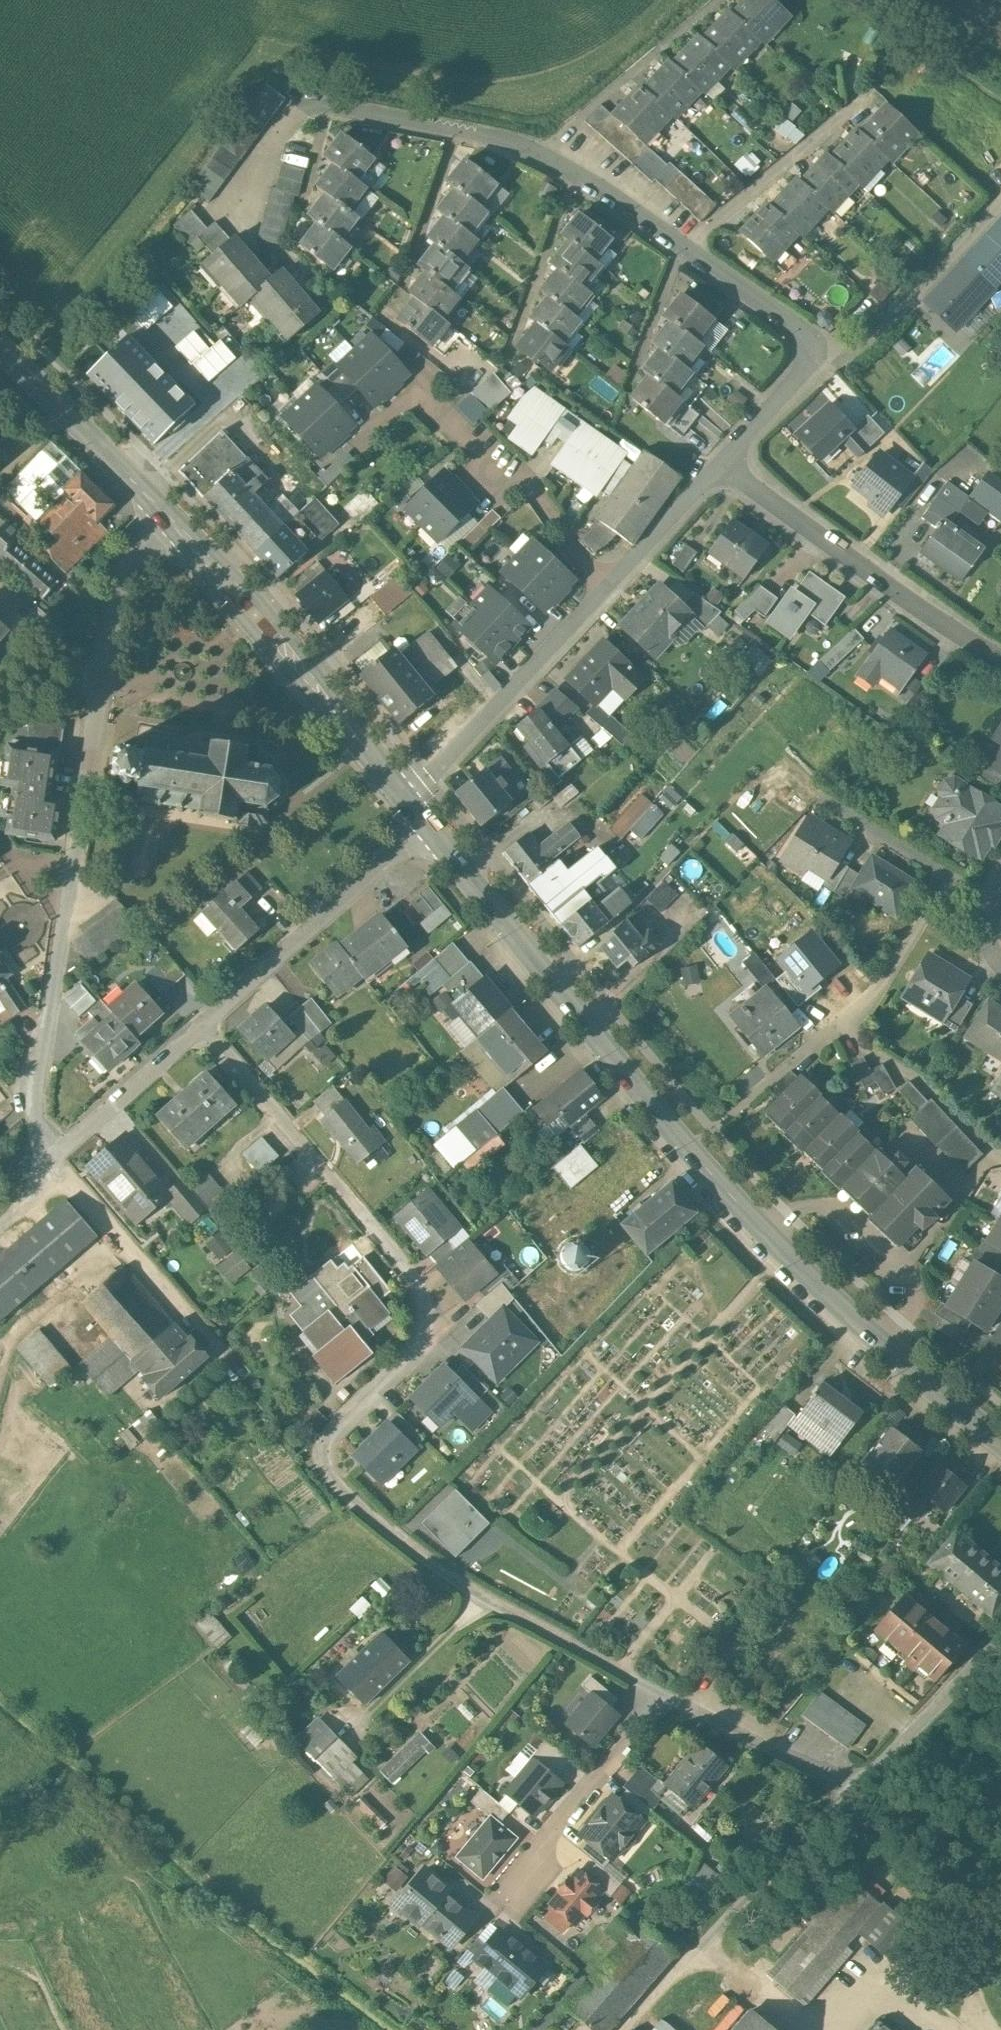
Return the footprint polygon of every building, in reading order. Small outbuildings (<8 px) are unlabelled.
[(772,0),(745,0),(731,15),(760,41),(765,45),(791,17),(772,0)] [(731,15),(729,13),(703,40),(728,64),(743,47),(750,53),(760,41),(731,15)] [(673,65),(672,65),(698,88),(701,90),(701,91),(705,95),(731,67),(728,64),(703,40),(699,37),(673,65)] [(669,62),(643,90),(669,113),(684,97),(690,103),(701,91),(701,90),(698,88),(672,65),(673,65),(669,62)] [(286,99),(267,85),(259,95),(278,110),(286,99)] [(643,90),(639,86),(612,115),(620,123),(629,131),(639,140),(646,146),(672,117),(669,113),(643,90)] [(278,110),(259,95),(252,106),(271,120),(278,110)] [(600,105),(585,121),(595,130),(610,114),(600,105)] [(887,105),(861,133),(887,157),(902,140),(909,146),(919,135),(887,105)] [(271,120),(252,106),(244,116),(263,130),(271,120)] [(610,114),(595,130),(605,139),(620,123),(612,115),(610,114)] [(767,134),(783,151),(803,133),(787,115),(767,134)] [(263,130),(244,116),(236,126),(256,140),(263,130)] [(620,123),(605,139),(614,147),(629,131),(620,123)] [(256,140),(236,126),(229,136),(248,151),(256,140)] [(857,129),(830,158),(860,185),(863,188),(890,159),(887,157),(861,133),(857,129)] [(629,131),(614,147),(624,156),(639,140),(629,131)] [(377,160),(343,134),(325,156),(335,164),(359,183),(377,160)] [(248,151),(229,136),(221,147),(240,161),(248,151)] [(639,140),(624,156),(633,164),(648,148),(646,146),(639,140)] [(240,161),(221,147),(213,157),(233,171),(240,161)] [(648,148),(633,164),(643,173),(658,157),(648,148)] [(745,175),(761,164),(753,150),(736,161),(745,175)] [(830,158),(827,154),(801,182),(829,209),(834,213),(860,185),(830,158)] [(233,171),(213,157),(206,167),(225,182),(233,171)] [(658,157),(643,173),(652,181),(667,165),(658,157)] [(496,184),(465,161),(448,183),(456,189),(456,188),(478,206),(479,206),(496,184)] [(667,165),(652,181),(654,183),(655,181),(663,189),(679,171),(670,162),(667,165)] [(306,170),(283,164),(279,176),(302,183),(306,170)] [(359,183),(335,164),(317,185),(327,193),(350,211),(367,189),(359,183)] [(225,182),(206,167),(198,178),(217,192),(225,182)] [(679,171),(663,189),(672,197),(689,180),(679,171)] [(302,183),(279,176),(276,189),(295,195),(298,196),(302,183)] [(217,192),(198,178),(190,188),(209,202),(217,192)] [(796,178),(770,207),(800,234),(803,237),(829,209),(801,182),(796,178)] [(689,180),(672,197),(682,206),(698,189),(689,180)] [(478,206),(456,188),(456,189),(439,210),(446,216),(446,215),(470,234),(487,212),(479,206),(478,206)] [(295,195),(276,189),(272,189),(269,200),(291,207),(295,195)] [(698,189),(682,206),(692,215),(708,198),(698,189)] [(350,211),(327,193),(309,216),(319,224),(341,241),(359,218),(350,211)] [(708,198),(692,215),(702,223),(717,206),(708,198)] [(291,207),(269,200),(265,212),(288,219),(291,207)] [(770,207),(768,205),(741,234),(767,257),(783,240),(789,245),(800,234),(770,207)] [(192,210),(174,226),(182,235),(200,220),(192,210)] [(288,219),(265,212),(262,225),(285,231),(288,219)] [(470,234),(446,215),(446,216),(429,238),(436,243),(460,262),(477,239),(470,234)] [(610,239),(581,215),(562,237),(570,243),(593,261),(594,260),(610,239)] [(200,220),(182,235),(190,245),(198,238),(208,229),(200,220)] [(965,259),(995,287),(1000,280),(1000,221),(965,259)] [(208,229),(198,238),(206,247),(223,231),(215,222),(208,229)] [(341,241),(319,224),(301,246),(333,270),(350,248),(341,241)] [(285,231),(262,225),(258,238),(281,245),(285,231)] [(223,231),(206,247),(214,256),(231,241),(223,231)] [(214,256),(205,264),(224,285),(253,260),(234,239),(214,256)] [(460,262),(436,243),(418,265),(429,274),(451,291),(469,269),(460,262)] [(593,261),(570,243),(552,265),(560,270),(583,288),(600,266),(594,260),(593,261)] [(995,287),(965,259),(926,301),(956,329),(995,287)] [(253,260),(224,285),(242,306),(253,297),(271,281),(253,260)] [(583,288),(560,270),(542,292),(549,297),(573,315),(590,293),(583,288)] [(271,281),(253,297),(271,318),(300,293),(282,272),(271,281)] [(889,272),(870,294),(881,304),(900,282),(889,272)] [(451,291),(429,274),(411,296),(417,301),(442,320),(460,298),(451,291)] [(300,293),(271,318),(289,339),(318,314),(300,293)] [(684,295),(666,318),(672,323),(672,322),(696,341),(715,319),(684,295)] [(573,315),(549,297),(532,319),(539,325),(539,324),(563,343),(580,321),(573,315)] [(442,320),(417,301),(400,323),(431,347),(448,325),(442,320)] [(715,319),(696,341),(703,346),(710,352),(728,330),(715,319)] [(696,341),(672,322),(672,323),(654,345),(661,350),(685,368),(686,368),(703,346),(696,341)] [(563,343),(539,324),(539,325),(520,349),(536,362),(538,360),(551,370),(569,348),(563,343)] [(405,343),(386,329),(379,338),(398,352),(405,343)] [(407,374),(372,336),(371,335),(355,351),(391,390),(408,375),(407,374)] [(249,374),(221,343),(199,363),(219,386),(223,383),(230,391),(247,376),(249,374)] [(685,368),(661,350),(644,372),(650,376),(674,395),(675,394),(692,373),(686,368),(685,368)] [(391,390),(355,351),(338,367),(339,368),(358,389),(374,405),(375,406),(391,390)] [(358,389),(339,368),(338,367),(334,363),(322,373),(347,400),(358,389)] [(493,370),(457,404),(475,423),(511,388),(493,370)] [(692,373),(675,394),(683,400),(682,401),(700,414),(701,413),(691,406),(708,386),(692,373)] [(674,395),(650,376),(632,399),(664,424),(665,423),(682,401),(683,400),(675,394),(674,395)] [(354,425),(317,386),(300,402),(337,441),(354,425)] [(563,410),(534,390),(525,397),(511,417),(521,424),(511,438),(533,453),(542,440),(553,424),(563,410)] [(337,441),(300,402),(294,396),(279,411),(284,417),(283,417),(320,457),(337,441)] [(682,401),(665,423),(682,436),(700,414),(682,401)] [(830,404),(797,434),(807,445),(806,446),(819,460),(842,440),(853,429),(830,404)] [(572,417),(563,410),(553,424),(563,431),(572,417)] [(853,429),(842,440),(858,458),(885,433),(868,415),(853,429)] [(563,431),(559,436),(568,443),(582,424),(583,425),(584,423),(573,416),(572,417),(563,431)] [(553,424),(542,440),(551,447),(559,436),(563,431),(553,424)] [(583,425),(582,424),(568,443),(554,463),(575,479),(603,439),(583,425)] [(222,431),(178,471),(204,498),(247,458),(222,431)] [(11,448),(0,438),(0,461),(11,448)] [(603,439),(575,479),(597,494),(599,490),(611,474),(621,460),(625,454),(603,439)] [(51,448),(8,491),(36,519),(81,474),(51,448)] [(347,452),(330,468),(337,476),(354,461),(347,452)] [(645,452),(597,519),(633,544),(681,478),(645,452)] [(911,478),(880,454),(877,458),(876,458),(854,486),(875,502),(878,498),(889,507),(893,502),(912,479),(911,478)] [(247,458),(204,498),(256,553),(284,526),(269,511),(254,494),(268,481),(247,458)] [(621,460),(611,474),(621,480),(630,467),(621,460)] [(330,468),(319,478),(326,486),(337,476),(330,468)] [(444,471),(406,509),(422,526),(460,487),(444,471)] [(1000,490),(1000,481),(989,472),(985,478),(1000,490)] [(114,505),(81,473),(81,474),(36,519),(49,532),(68,551),(98,521),(114,505)] [(912,479),(893,502),(903,509),(925,480),(915,473),(911,478),(912,479)] [(611,474),(599,490),(609,497),(621,480),(611,474)] [(985,478),(970,498),(1000,522),(1000,490),(985,478)] [(969,498),(947,482),(938,496),(960,511),(969,498)] [(309,502),(294,485),(285,492),(300,509),(309,502)] [(460,487),(422,526),(438,542),(476,504),(460,487)] [(366,490),(344,508),(359,525),(381,507),(366,490)] [(400,490),(391,498),(399,507),(408,499),(400,490)] [(960,511),(938,496),(922,517),(938,528),(921,551),(948,570),(953,562),(968,572),(984,549),(950,525),(960,511)] [(283,497),(269,511),(284,526),(298,513),(283,497)] [(314,498),(298,513),(302,517),(311,527),(327,512),(314,498)] [(298,513),(284,526),(292,535),(304,524),(300,519),(302,517),(298,513)] [(756,540),(732,523),(733,522),(732,520),(709,552),(710,553),(713,549),(726,558),(723,563),(725,564),(727,563),(745,576),(743,577),(745,578),(768,547),(757,539),(756,540)] [(98,521),(68,551),(49,532),(45,536),(49,541),(42,548),(66,572),(69,570),(108,531),(98,521)] [(13,542),(14,543),(22,535),(7,522),(6,523),(0,529),(0,557),(13,542)] [(478,524),(461,541),(469,549),(486,532),(478,524)] [(284,526),(256,553),(278,577),(279,577),(284,583),(295,573),(290,567),(307,551),(292,535),(284,526)] [(574,580),(533,541),(518,557),(559,596),(574,580)] [(13,542),(0,557),(0,560),(43,599),(58,582),(14,543),(13,542)] [(686,545),(672,564),(684,572),(698,553),(686,545)] [(437,566),(448,574),(455,565),(445,556),(437,566)] [(559,596),(518,557),(503,574),(544,612),(559,596)] [(311,569),(292,584),(301,593),(319,578),(311,569)] [(301,593),(298,596),(299,598),(297,600),(304,609),(307,609),(318,623),(348,598),(326,572),(319,578),(301,593)] [(845,598),(810,573),(795,593),(793,592),(771,622),(790,635),(807,612),(825,625),(845,598)] [(397,576),(370,598),(385,616),(412,594),(397,576)] [(760,585),(728,617),(740,625),(755,610),(764,617),(778,598),(760,585)] [(659,586),(623,626),(654,655),(672,636),(667,631),(685,613),(690,617),(691,616),(680,605),(659,586)] [(530,627),(489,589),(474,605),(515,643),(530,627)] [(721,612),(693,592),(680,605),(691,616),(690,617),(704,631),(721,612)] [(515,643),(474,605),(455,625),(496,663),(515,643)] [(10,632),(0,623),(0,643),(10,632)] [(855,627),(830,651),(840,662),(865,638),(855,627)] [(910,646),(889,631),(874,652),(874,653),(866,664),(880,674),(883,670),(904,684),(924,656),(910,645),(910,646)] [(458,667),(430,632),(401,656),(395,648),(360,676),(399,725),(435,697),(429,690),(458,667)] [(644,678),(604,641),(584,661),(586,663),(576,674),(574,672),(567,680),(587,698),(595,706),(597,703),(613,686),(626,699),(644,678)] [(830,651),(818,662),(828,673),(840,662),(830,651)] [(793,661),(786,655),(781,661),(788,667),(793,661)] [(805,670),(793,660),(793,661),(788,667),(785,670),(798,680),(805,670)] [(481,661),(473,667),(481,677),(489,670),(481,661)] [(502,686),(489,670),(481,677),(495,693),(502,686)] [(580,710),(560,693),(539,709),(556,730),(580,710)] [(703,707),(700,704),(658,751),(679,770),(733,712),(715,694),(703,707)] [(632,736),(597,703),(595,706),(586,715),(623,746),(632,736)] [(556,730),(539,709),(516,728),(529,744),(525,748),(554,783),(582,760),(570,746),(569,746),(556,730)] [(65,721),(29,726),(27,738),(62,740),(65,721)] [(201,745),(193,743),(194,739),(190,738),(189,743),(182,742),(183,739),(180,739),(180,741),(172,740),(173,736),(169,736),(169,739),(161,738),(162,736),(159,735),(158,738),(151,737),(151,732),(148,732),(147,736),(143,735),(142,739),(145,740),(143,750),(141,749),(140,753),(136,753),(136,751),(134,748),(130,747),(126,749),(125,751),(122,751),(122,746),(119,745),(118,750),(117,749),(117,751),(111,750),(111,755),(114,755),(112,772),(108,772),(107,777),(112,778),(112,779),(113,779),(113,783),(117,784),(117,780),(121,780),(120,784),(131,786),(132,782),(135,782),(135,785),(131,788),(129,795),(132,798),(132,801),(136,801),(136,805),(139,806),(140,802),(148,803),(147,806),(150,806),(151,803),(158,805),(158,808),(161,809),(162,805),(169,806),(169,809),(172,810),(172,807),(180,808),(179,812),(183,813),(184,808),(191,809),(191,813),(194,813),(194,810),(201,811),(201,813),(197,816),(199,819),(203,816),(234,822),(237,825),(240,822),(240,827),(256,830),(257,825),(262,826),(262,823),(267,824),(268,812),(265,812),(266,811),(269,810),(267,806),(276,799),(280,801),(282,798),(278,795),(280,784),(285,783),(284,779),(279,780),(272,771),(274,767),(271,765),(275,765),(277,754),(273,753),(273,751),(268,750),(269,743),(261,742),(260,748),(252,747),(249,744),(246,747),(215,742),(212,738),(209,740),(211,744),(211,746),(204,745),(204,742),(201,742),(201,745)] [(571,742),(580,756),(589,749),(580,736),(571,742)] [(62,740),(27,738),(26,747),(38,749),(37,751),(56,754),(60,755),(62,740)] [(37,751),(10,746),(7,764),(13,764),(11,780),(5,779),(4,785),(19,787),(17,796),(14,795),(13,800),(20,801),(17,817),(11,816),(8,833),(55,841),(61,802),(44,800),(46,791),(50,792),(56,754),(37,751)] [(502,757),(456,793),(482,826),(530,788),(520,776),(507,786),(501,779),(512,770),(502,757)] [(980,762),(973,773),(1000,791),(1000,775),(994,770),(980,762)] [(954,781),(947,783),(941,791),(943,799),(937,809),(939,817),(944,820),(942,823),(946,825),(950,819),(956,824),(949,836),(980,856),(990,840),(986,838),(1000,814),(1000,810),(954,781)] [(558,794),(553,798),(561,808),(578,793),(571,784),(558,794)] [(542,792),(533,800),(540,809),(553,798),(558,794),(551,785),(542,792)] [(537,787),(509,809),(514,815),(533,800),(542,792),(537,787)] [(640,796),(608,831),(619,841),(628,830),(651,805),(640,796)] [(651,805),(628,830),(641,842),(663,816),(651,805)] [(849,842),(812,820),(798,842),(794,839),(782,859),(804,873),(808,866),(826,877),(828,878),(838,861),(849,842)] [(568,823),(540,846),(549,857),(553,857),(578,836),(568,823)] [(540,846),(529,833),(503,854),(528,885),(555,864),(549,857),(540,846)] [(724,842),(748,863),(756,854),(731,833),(724,842)] [(587,857),(571,869),(568,875),(574,881),(605,857),(593,842),(582,851),(587,857)] [(650,851),(645,846),(642,850),(646,854),(650,851)] [(612,848),(605,857),(612,866),(619,857),(612,848)] [(636,853),(618,872),(631,884),(649,865),(636,853)] [(915,883),(872,856),(860,875),(855,884),(856,884),(866,891),(863,895),(895,915),(915,883)] [(605,857),(574,881),(580,889),(585,887),(586,887),(590,883),(600,874),(604,878),(614,869),(612,866),(605,857)] [(848,868),(838,861),(828,878),(826,877),(822,884),(834,891),(848,868)] [(555,864),(528,885),(544,905),(574,881),(568,875),(558,862),(555,864)] [(860,875),(848,868),(834,891),(847,899),(856,884),(855,884),(860,875)] [(262,889),(246,872),(235,882),(251,899),(262,889)] [(684,888),(670,874),(663,882),(677,895),(684,888)] [(574,881),(544,905),(560,926),(593,899),(598,893),(590,883),(586,887),(585,887),(580,889),(574,881)] [(235,882),(201,912),(237,952),(260,931),(240,908),(251,899),(235,882)] [(663,882),(646,899),(660,913),(677,895),(663,882)] [(443,905),(428,886),(410,901),(425,920),(443,905)] [(593,899),(560,926),(578,947),(579,946),(606,925),(608,923),(607,923),(631,904),(620,891),(604,903),(599,897),(604,894),(601,890),(598,893),(593,899)] [(380,915),(340,947),(362,975),(365,979),(406,947),(395,934),(396,933),(394,930),(393,931),(380,915)] [(637,935),(625,920),(601,946),(619,968),(629,960),(634,966),(647,956),(646,955),(658,945),(645,929),(637,935)] [(838,965),(812,933),(779,959),(810,998),(822,988),(817,982),(838,965)] [(453,943),(435,958),(435,959),(443,968),(461,953),(453,943)] [(340,947),(337,944),(312,965),(336,996),(362,975),(340,947)] [(785,972),(771,954),(768,956),(763,950),(759,951),(755,954),(775,979),(785,972)] [(461,953),(443,968),(435,959),(435,958),(418,973),(417,973),(416,974),(417,975),(418,974),(433,992),(442,984),(449,992),(456,987),(463,996),(483,979),(483,980),(484,979),(470,962),(469,963),(461,953)] [(755,954),(754,953),(743,962),(764,989),(775,979),(755,954)] [(968,980),(928,955),(903,996),(942,1021),(946,1015),(947,1016),(959,996),(968,980)] [(184,976),(168,957),(156,968),(172,987),(184,976)] [(6,978),(10,975),(0,959),(0,981),(6,978)] [(0,981),(0,997),(14,1017),(27,1008),(6,978),(0,981)] [(463,996),(444,1011),(453,1022),(459,1016),(477,1038),(509,1011),(483,980),(483,979),(463,996)] [(79,1014),(96,999),(80,981),(63,996),(79,1014)] [(135,985),(108,1009),(135,1039),(161,1015),(135,985)] [(770,992),(747,1010),(743,1005),(730,1016),(763,1056),(798,1027),(770,992)] [(959,996),(947,1016),(946,1015),(942,1021),(941,1023),(956,1032),(973,1005),(959,996)] [(312,998),(300,1007),(320,1032),(332,1024),(312,998)] [(108,1009),(99,999),(87,1011),(93,1018),(101,1028),(85,1042),(85,1043),(96,1055),(92,1059),(104,1074),(138,1043),(135,1039),(108,1009)] [(988,1002),(966,1038),(1000,1059),(1000,1010),(988,1002)] [(282,1023),(266,1006),(239,1030),(275,1070),(308,1040),(299,1030),(293,1036),(282,1023)] [(300,1007),(282,1023),(293,1036),(299,1030),(308,1040),(309,1041),(320,1032),(300,1007)] [(547,1052),(511,1010),(477,1038),(476,1039),(512,1081),(547,1052)] [(93,1018),(76,1033),(85,1042),(101,1028),(93,1018)] [(310,1052),(319,1066),(336,1056),(328,1042),(310,1052)] [(863,1057),(851,1064),(865,1088),(876,1082),(877,1082),(870,1070),(871,1070),(863,1057)] [(896,1088),(882,1064),(871,1070),(870,1070),(877,1082),(876,1082),(884,1095),(896,1088)] [(581,1070),(534,1108),(547,1125),(556,1137),(569,1127),(585,1114),(604,1099),(605,1098),(604,1097),(582,1070),(582,1069),(580,1070),(581,1070)] [(790,1070),(768,1089),(779,1100),(799,1079),(790,1070)] [(207,1072),(156,1118),(186,1152),(238,1106),(207,1072)] [(990,1091),(1000,1098),(1000,1073),(990,1091)] [(779,1100),(769,1111),(788,1129),(819,1098),(821,1097),(801,1078),(799,1079),(779,1100)] [(928,1101),(909,1081),(899,1091),(918,1111),(928,1102),(928,1101)] [(333,1086),(315,1101),(323,1112),(341,1097),(333,1086)] [(524,1112),(504,1087),(478,1109),(499,1133),(524,1112)] [(819,1098),(788,1129),(786,1130),(806,1150),(807,1149),(807,1148),(838,1116),(837,1116),(819,1098)] [(928,1101),(928,1102),(918,1111),(910,1118),(927,1137),(948,1117),(931,1099),(928,1101)] [(380,1146),(346,1102),(320,1122),(332,1136),(335,1133),(358,1164),(380,1146)] [(478,1109),(435,1146),(455,1170),(499,1133),(478,1109)] [(585,1114),(569,1127),(583,1143),(599,1130),(585,1114)] [(838,1116),(807,1148),(807,1149),(825,1166),(826,1166),(856,1135),(857,1135),(858,1134),(838,1114),(837,1116),(838,1116)] [(948,1117),(927,1137),(936,1147),(937,1146),(936,1146),(957,1127),(948,1117)] [(983,1155),(957,1127),(936,1146),(937,1146),(946,1155),(955,1164),(956,1163),(964,1172),(983,1155)] [(113,1195),(151,1165),(125,1135),(113,1145),(119,1151),(93,1172),(113,1195)] [(856,1135),(826,1166),(825,1166),(824,1167),(844,1187),(845,1185),(876,1153),(875,1152),(875,1153),(857,1135),(856,1135)] [(261,1139),(243,1154),(260,1174),(278,1158),(261,1139)] [(598,1166),(580,1145),(553,1168),(570,1189),(598,1166)] [(888,1164),(876,1153),(845,1185),(873,1212),(904,1180),(897,1173),(905,1164),(905,1161),(899,1156),(896,1156),(888,1164)] [(151,1165),(113,1195),(132,1217),(148,1203),(154,1209),(168,1196),(174,1192),(173,1190),(151,1165)] [(873,1212),(871,1215),(900,1243),(918,1225),(922,1229),(934,1220),(934,1216),(948,1201),(915,1169),(904,1180),(873,1212)] [(230,1200),(207,1172),(189,1187),(207,1208),(213,1215),(230,1200)] [(189,1187),(184,1181),(173,1190),(174,1192),(168,1196),(190,1223),(207,1208),(189,1187)] [(668,1184),(659,1192),(660,1193),(656,1196),(656,1195),(654,1197),(655,1197),(642,1208),(639,1203),(628,1213),(631,1217),(630,1218),(623,1224),(623,1223),(622,1225),(646,1255),(686,1221),(695,1214),(697,1213),(682,1194),(683,1193),(675,1185),(668,1184)] [(441,1213),(424,1193),(396,1216),(427,1254),(429,1253),(447,1239),(460,1228),(445,1210),(441,1213)] [(66,1200),(0,1257),(0,1321),(98,1236),(66,1200)] [(1000,1220),(987,1241),(987,1242),(1000,1251),(1000,1220)] [(222,1237),(210,1247),(220,1259),(231,1249),(222,1237)] [(987,1242),(987,1241),(982,1238),(975,1249),(1000,1265),(1000,1251),(987,1242)] [(447,1239),(429,1253),(438,1264),(456,1249),(447,1239)] [(590,1262),(591,1256),(590,1249),(586,1244),(581,1241),(575,1240),(569,1241),(564,1244),(560,1250),(559,1256),(560,1262),(564,1267),(569,1271),(575,1272),(581,1271),(587,1267),(590,1262)] [(474,1249),(444,1274),(465,1298),(477,1288),(495,1273),(494,1272),(474,1249)] [(975,1249),(968,1260),(973,1263),(974,1262),(999,1278),(1000,1275),(1000,1265),(975,1249)] [(237,1253),(218,1268),(231,1284),(250,1268),(237,1253)] [(363,1257),(349,1268),(344,1263),(338,1268),(331,1260),(311,1276),(335,1306),(329,1311),(328,1310),(303,1331),(319,1351),(313,1356),(335,1384),(373,1354),(364,1343),(374,1335),(370,1330),(390,1313),(380,1301),(391,1291),(363,1257)] [(974,1262),(973,1263),(960,1284),(999,1309),(1000,1306),(1000,1279),(999,1278),(974,1262)] [(495,1273),(477,1288),(485,1297),(502,1283),(512,1274),(503,1264),(494,1272),(495,1273)] [(174,1324),(124,1266),(81,1303),(111,1338),(132,1361),(174,1324)] [(485,1297),(484,1297),(476,1305),(491,1320),(503,1308),(504,1309),(514,1299),(502,1283),(485,1297)] [(999,1309),(960,1284),(947,1306),(946,1306),(972,1322),(985,1331),(999,1309)] [(972,1322),(946,1306),(947,1306),(942,1302),(935,1314),(965,1333),(972,1322)] [(491,1320),(463,1348),(491,1375),(510,1356),(517,1362),(535,1343),(520,1329),(522,1327),(504,1309),(503,1308),(491,1320)] [(174,1324),(132,1361),(138,1369),(145,1377),(142,1379),(160,1399),(208,1357),(191,1337),(188,1339),(174,1324)] [(74,1370),(39,1329),(17,1348),(52,1389),(74,1370)] [(132,1361),(111,1338),(81,1364),(95,1380),(96,1380),(109,1394),(138,1369),(132,1361)] [(488,1390),(463,1365),(453,1374),(472,1394),(471,1394),(478,1401),(488,1390)] [(444,1366),(412,1399),(429,1415),(433,1411),(444,1422),(471,1394),(472,1394),(453,1374),(444,1366)] [(861,1413),(823,1385),(816,1395),(813,1393),(811,1397),(813,1399),(801,1414),(839,1442),(861,1413)] [(785,1406),(769,1424),(781,1433),(796,1415),(785,1406)] [(150,1410),(134,1424),(145,1437),(161,1423),(150,1410)] [(424,1439),(399,1414),(389,1424),(414,1449),(424,1439)] [(388,1423),(354,1456),(378,1480),(396,1461),(400,1465),(415,1450),(414,1449),(389,1424),(388,1423)] [(908,1443),(891,1429),(864,1463),(894,1487),(921,1453),(919,1451),(919,1447),(913,1442),(908,1443)] [(964,1487),(936,1465),(917,1489),(928,1497),(945,1511),(964,1487)] [(456,1489),(422,1523),(456,1557),(490,1524),(456,1489)] [(917,1489),(901,1510),(912,1518),(928,1497),(917,1489)] [(901,1510),(894,1519),(904,1527),(912,1518),(901,1510)] [(956,1531),(929,1564),(991,1616),(1000,1604),(1000,1568),(956,1531)] [(965,1646),(903,1595),(875,1629),(908,1656),(904,1661),(915,1670),(919,1665),(936,1680),(965,1646)] [(228,1635),(208,1611),(196,1621),(217,1645),(228,1635)] [(382,1632),(337,1677),(364,1706),(410,1661),(382,1632)] [(240,1673),(231,1662),(226,1666),(236,1677),(240,1673)] [(618,1699),(590,1676),(582,1686),(591,1694),(592,1693),(610,1708),(618,1699)] [(865,1725),(819,1692),(803,1714),(804,1715),(804,1714),(848,1746),(848,1747),(849,1748),(865,1725)] [(610,1708),(592,1693),(591,1694),(566,1724),(592,1746),(618,1715),(610,1708)] [(255,1720),(242,1731),(256,1746),(268,1734),(255,1720)] [(355,1755),(321,1720),(298,1742),(332,1777),(350,1760),(355,1755)] [(421,1733),(380,1772),(391,1783),(425,1750),(428,1753),(434,1747),(421,1733)] [(571,1759),(546,1739),(530,1758),(532,1759),(533,1758),(556,1777),(571,1759)] [(726,1765),(700,1744),(665,1785),(691,1807),(726,1765)] [(314,1772),(292,1749),(289,1752),(310,1775),(314,1772)] [(556,1777),(533,1758),(532,1759),(505,1792),(534,1817),(562,1783),(556,1777)] [(350,1760),(332,1777),(344,1789),(362,1772),(350,1760)] [(619,1799),(643,1819),(666,1792),(642,1771),(619,1799)] [(362,1772),(344,1789),(351,1797),(369,1779),(362,1772)] [(509,1812),(481,1789),(471,1801),(490,1817),(499,1824),(509,1812)] [(619,1799),(612,1794),(596,1814),(628,1841),(645,1821),(643,1819),(619,1799)] [(387,1822),(362,1797),(356,1802),(382,1828),(387,1822)] [(337,1808),(330,1800),(325,1804),(332,1812),(337,1808)] [(628,1841),(596,1814),(579,1834),(585,1839),(610,1860),(612,1861),(628,1841)] [(490,1817),(457,1857),(482,1878),(516,1838),(499,1824),(490,1817)] [(610,1860),(585,1839),(578,1848),(596,1864),(602,1869),(610,1860)] [(398,1887),(407,1872),(393,1864),(385,1879),(398,1887)] [(602,1869),(596,1864),(586,1876),(603,1890),(602,1891),(610,1897),(620,1884),(602,1869)] [(446,1887),(425,1869),(401,1897),(410,1904),(404,1911),(418,1922),(420,1920),(451,1946),(474,1918),(447,1895),(446,1887)] [(578,1870),(570,1880),(568,1878),(558,1890),(560,1892),(550,1904),(574,1925),(584,1912),(587,1915),(598,1903),(594,1900),(602,1891),(603,1890),(586,1876),(578,1870)] [(816,1920),(768,1974),(774,1980),(798,2001),(805,2006),(852,1951),(846,1945),(858,1933),(894,1964),(920,1934),(884,1902),(882,1905),(857,1883),(833,1911),(826,1905),(814,1919),(816,1920)] [(616,1899),(597,1922),(620,1942),(566,2007),(592,2029),(609,2029),(677,1952),(643,1923),(631,1913),(616,1899)] [(649,1916),(637,1906),(631,1913),(643,1923),(649,1916)] [(546,1966),(511,1937),(509,1939),(499,1931),(486,1946),(476,1958),(520,1996),(546,1966)] [(486,1946),(477,1938),(467,1950),(476,1958),(486,1946)] [(745,2007),(737,2001),(712,2029),(725,2029),(745,2007)] [(735,2029),(776,2029),(752,2010),(735,2029)]
